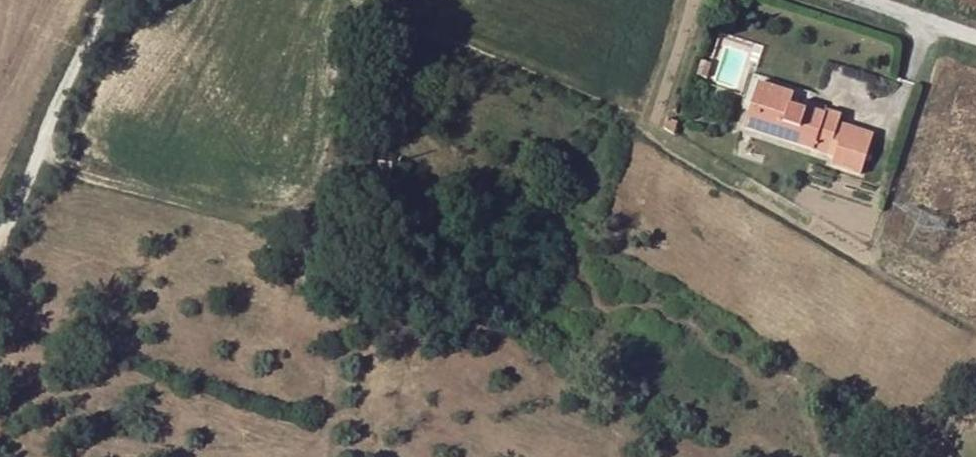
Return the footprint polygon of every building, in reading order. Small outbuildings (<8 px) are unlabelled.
[(405,55),(398,53),(395,66),(403,67),(405,55)] [(714,65),(704,62),(699,76),(709,79),(714,65)] [(392,82),(394,75),(380,72),(378,79),(392,82)] [(795,96),(759,84),(745,127),(829,155),(839,124),(841,116),(827,112),(826,115),(808,108),(807,112),(791,106),(795,96)] [(834,156),(835,152),(844,125),(839,124),(829,155),(834,156)] [(844,125),(835,152),(851,157),(847,170),(860,174),(873,135),(844,125)] [(851,157),(835,152),(834,156),(831,165),(847,170),(851,157)]
